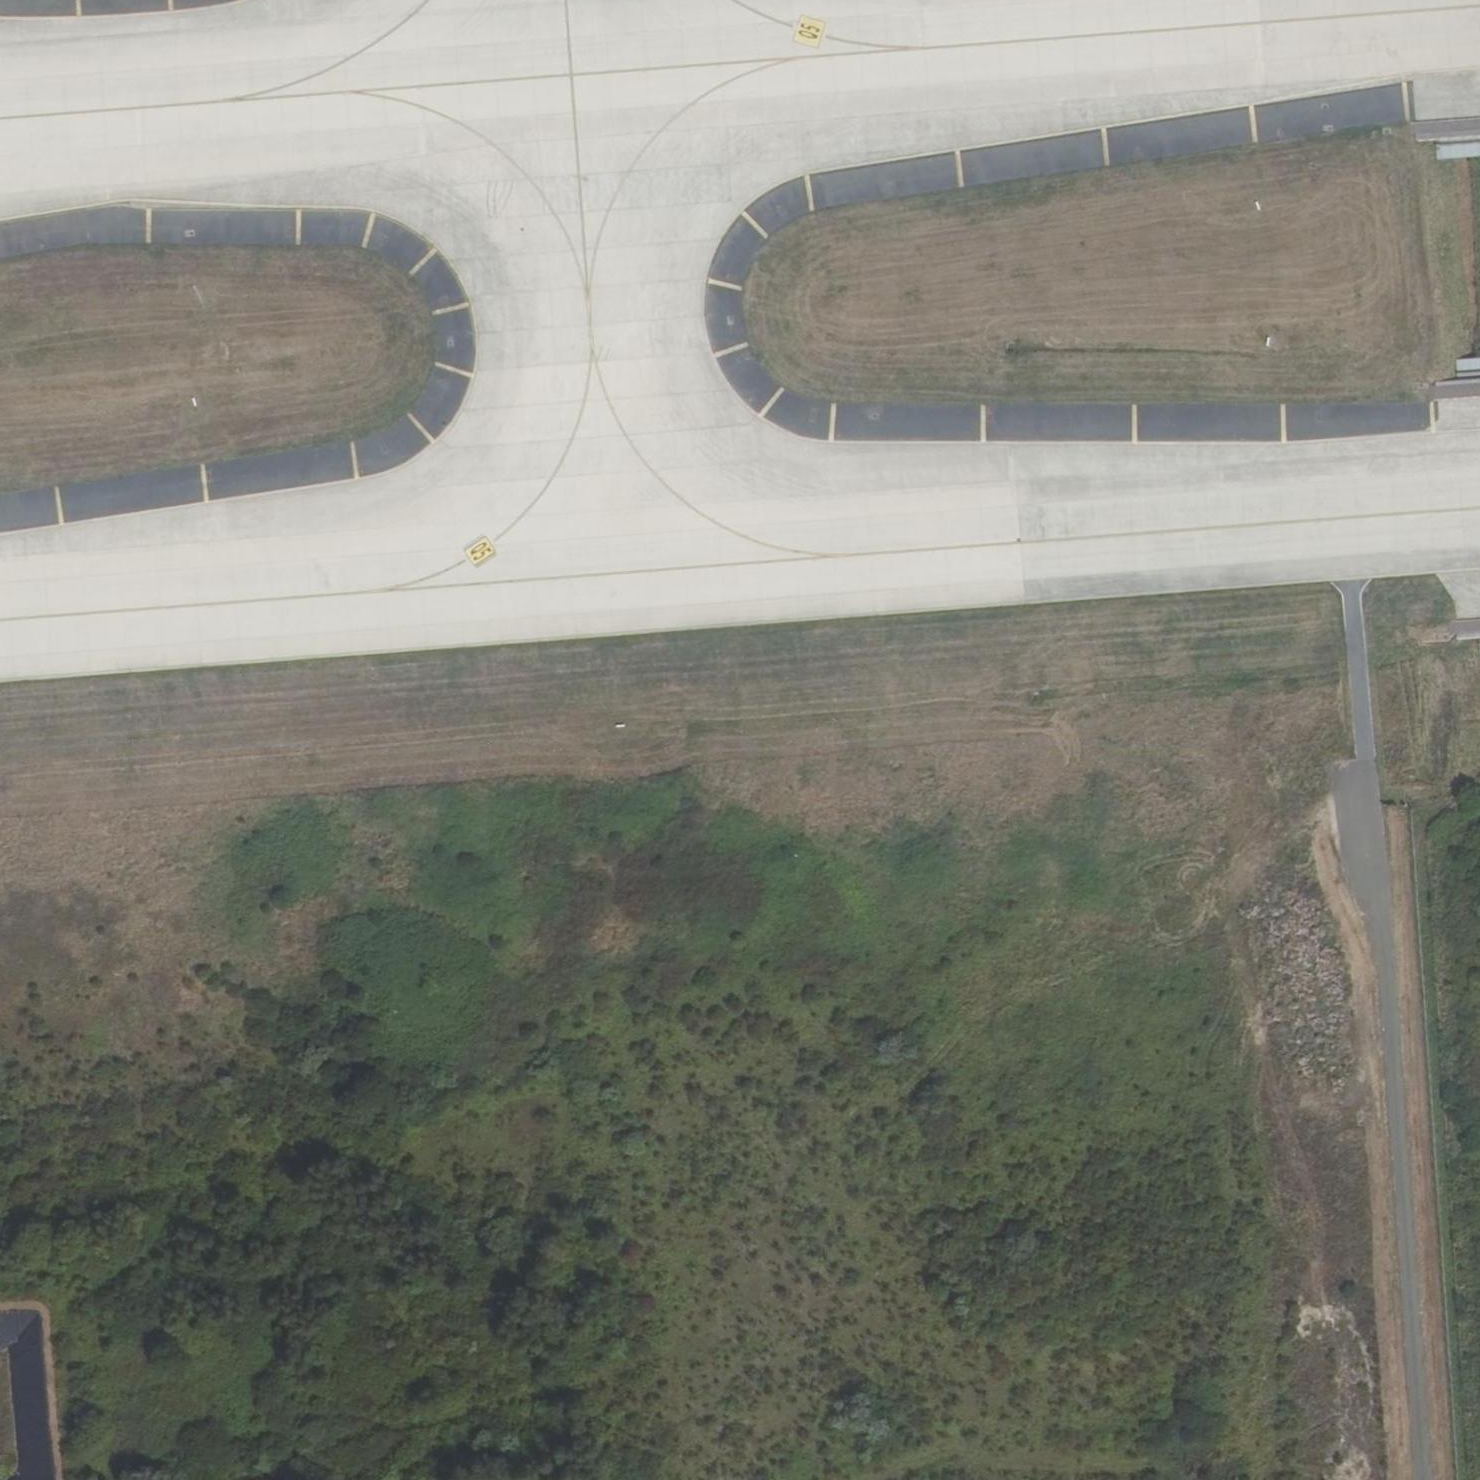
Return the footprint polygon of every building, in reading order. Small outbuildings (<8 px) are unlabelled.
[(1440,161),(1479,158),(1479,142),(1438,145),(1440,161)] [(1457,382),(1479,380),(1479,359),(1455,361),(1457,382)]
